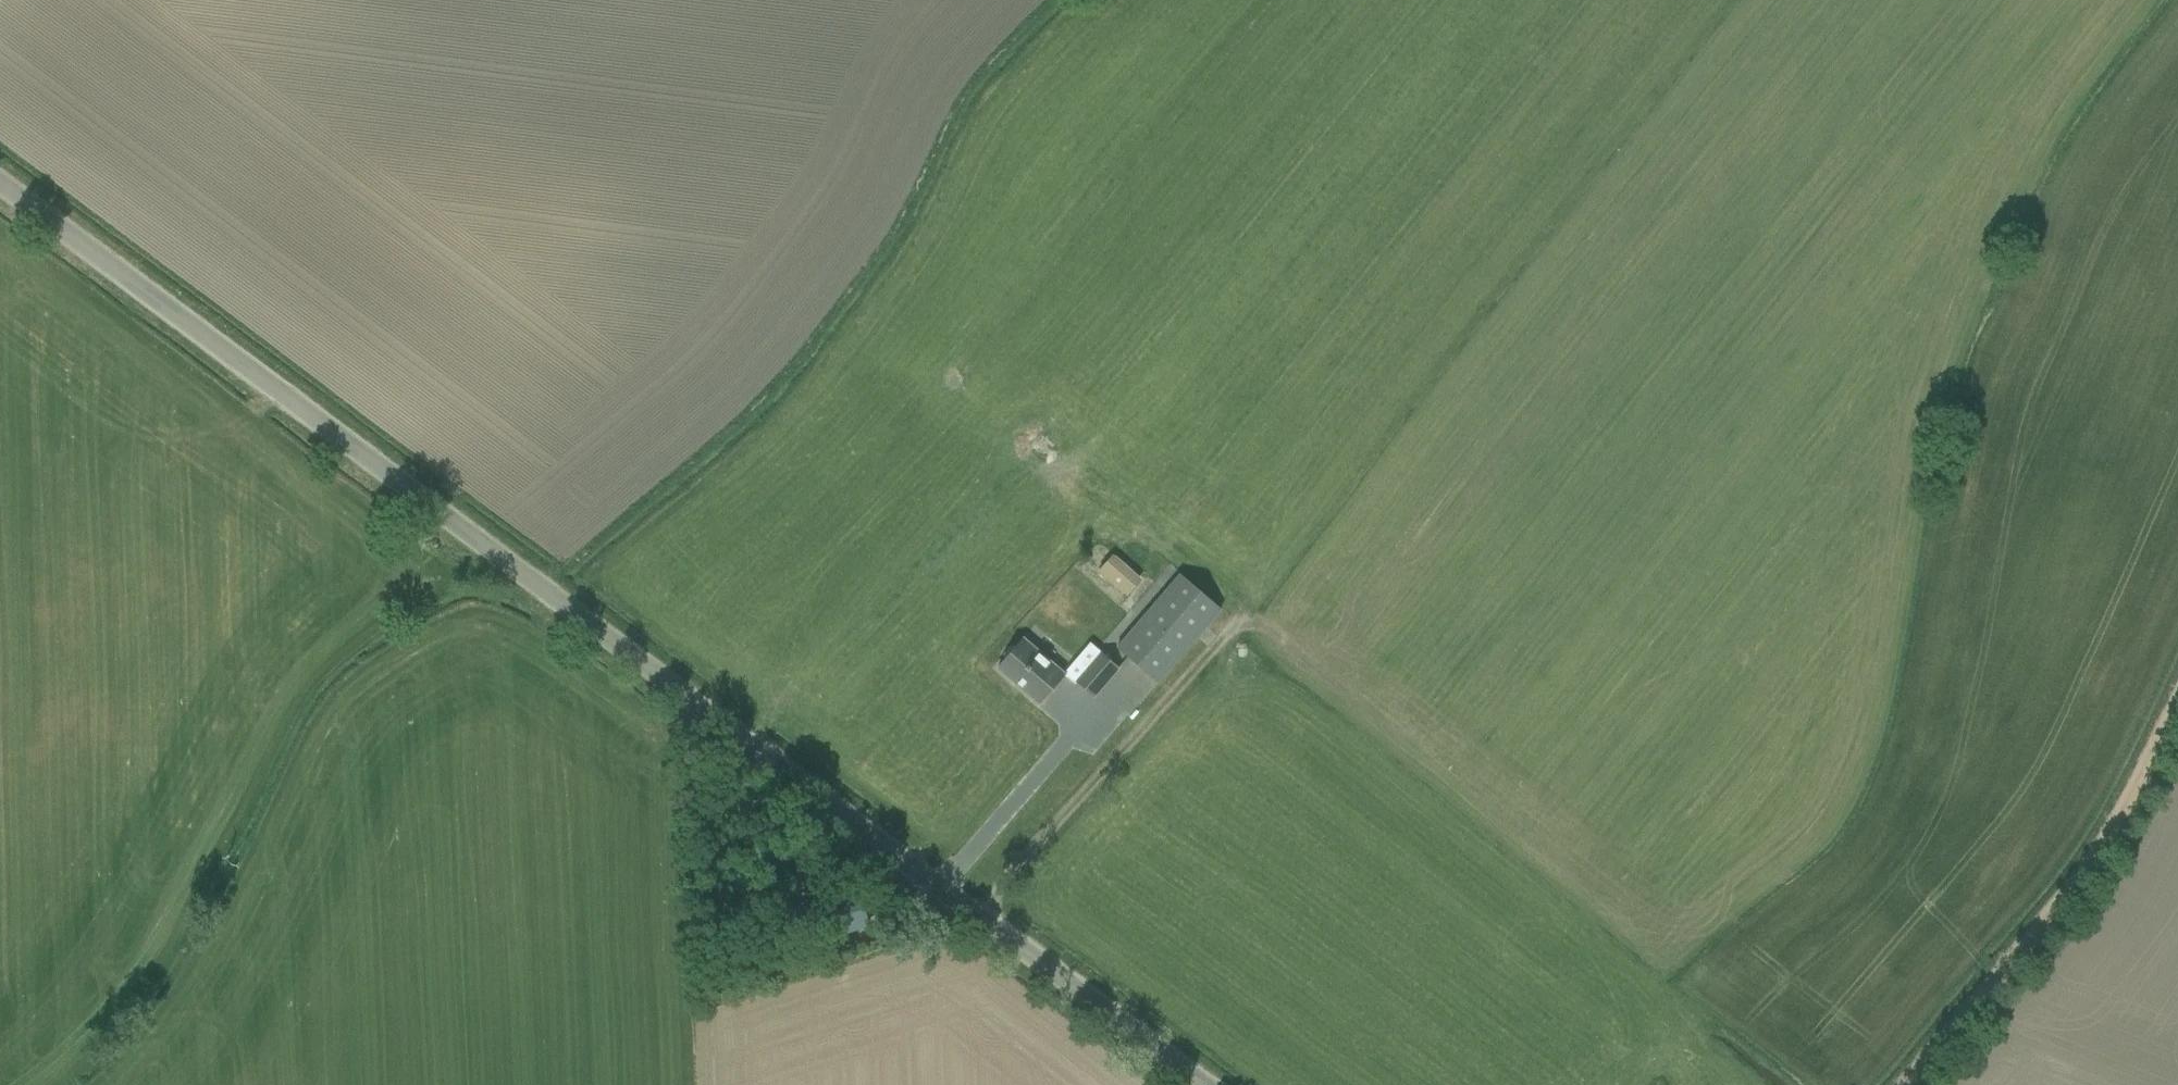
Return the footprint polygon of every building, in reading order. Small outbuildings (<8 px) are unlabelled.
[(1129,596),(1145,579),(1116,552),(1100,570),(1129,596)] [(1116,647),(1157,683),(1220,610),(1178,575),(1116,647)] [(1065,675),(1023,638),(1014,648),(1008,648),(1002,656),(1002,661),(995,669),(1037,706),(1065,675)] [(1119,669),(1101,654),(1077,681),(1094,697),(1119,669)] [(831,934),(868,923),(859,893),(822,905),(831,934)]
